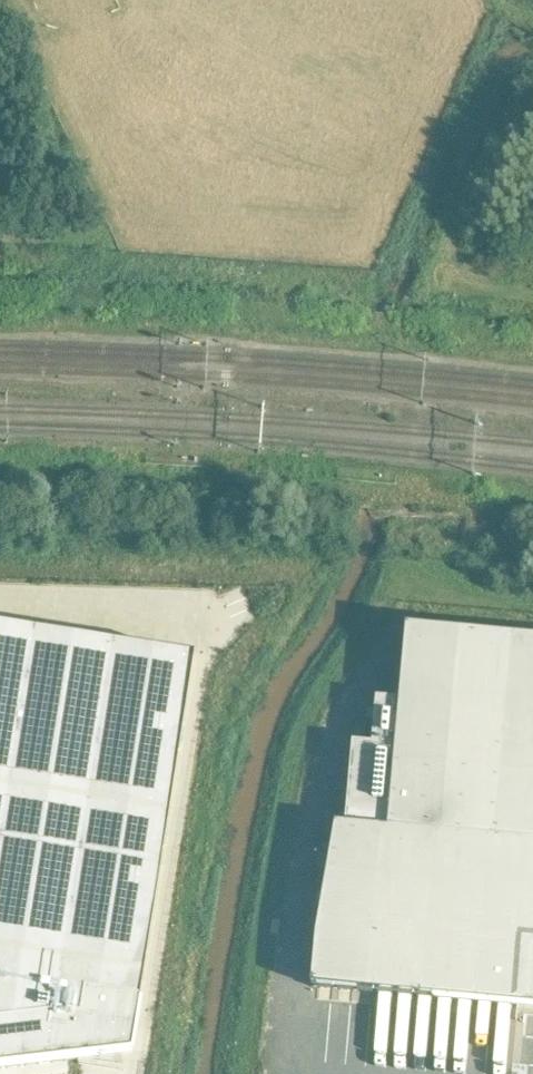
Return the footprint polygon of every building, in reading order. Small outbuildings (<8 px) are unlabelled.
[(313,986),(532,1005),(532,637),(408,625),(402,701),(378,699),(368,829),(343,825),(337,824),(318,934),(313,986)] [(128,1052),(190,658),(0,628),(0,1067),(128,1052)]
